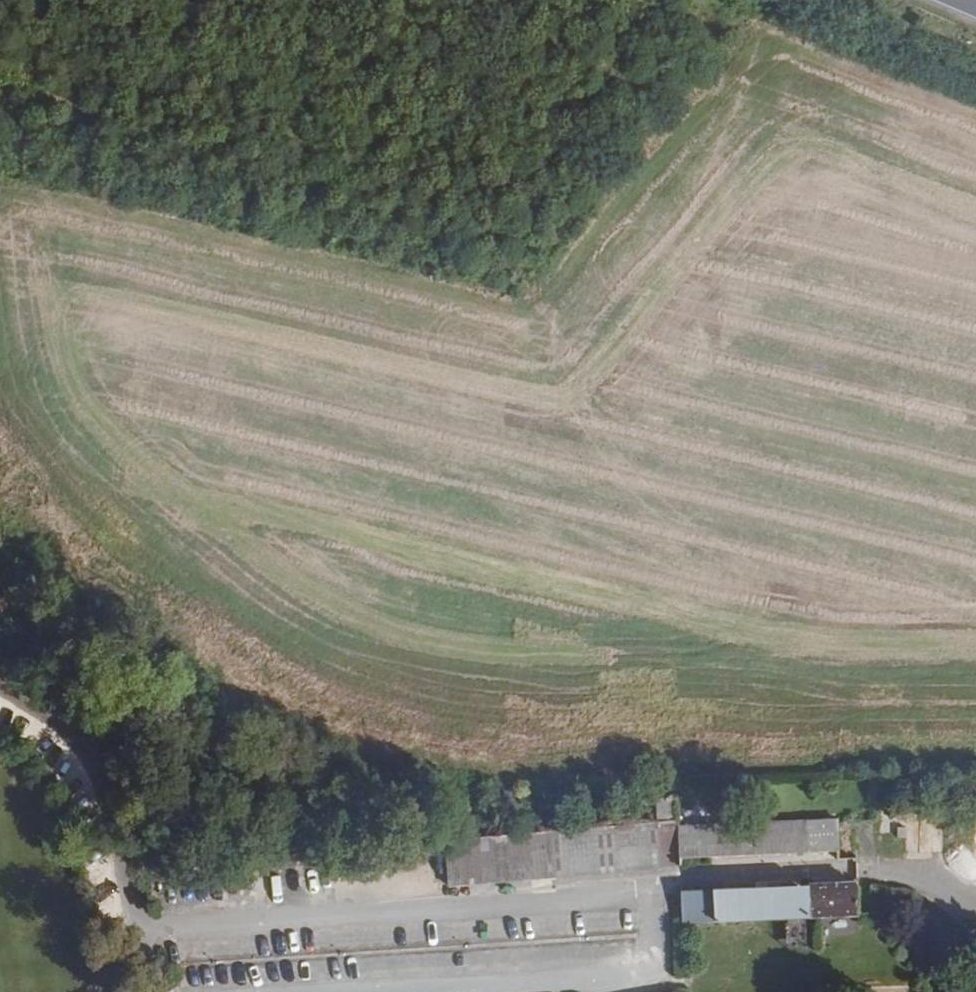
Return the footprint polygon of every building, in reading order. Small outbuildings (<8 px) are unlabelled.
[(677,831),(675,804),(657,805),(658,831),(677,831)] [(451,892),(655,878),(651,829),(448,842),(451,892)] [(679,838),(680,868),(808,863),(807,834),(679,838)] [(839,896),(808,898),(810,930),(840,930),(839,896)] [(680,902),(681,934),(810,930),(808,898),(680,902)] [(912,963),(735,991),(917,991),(912,963)]
